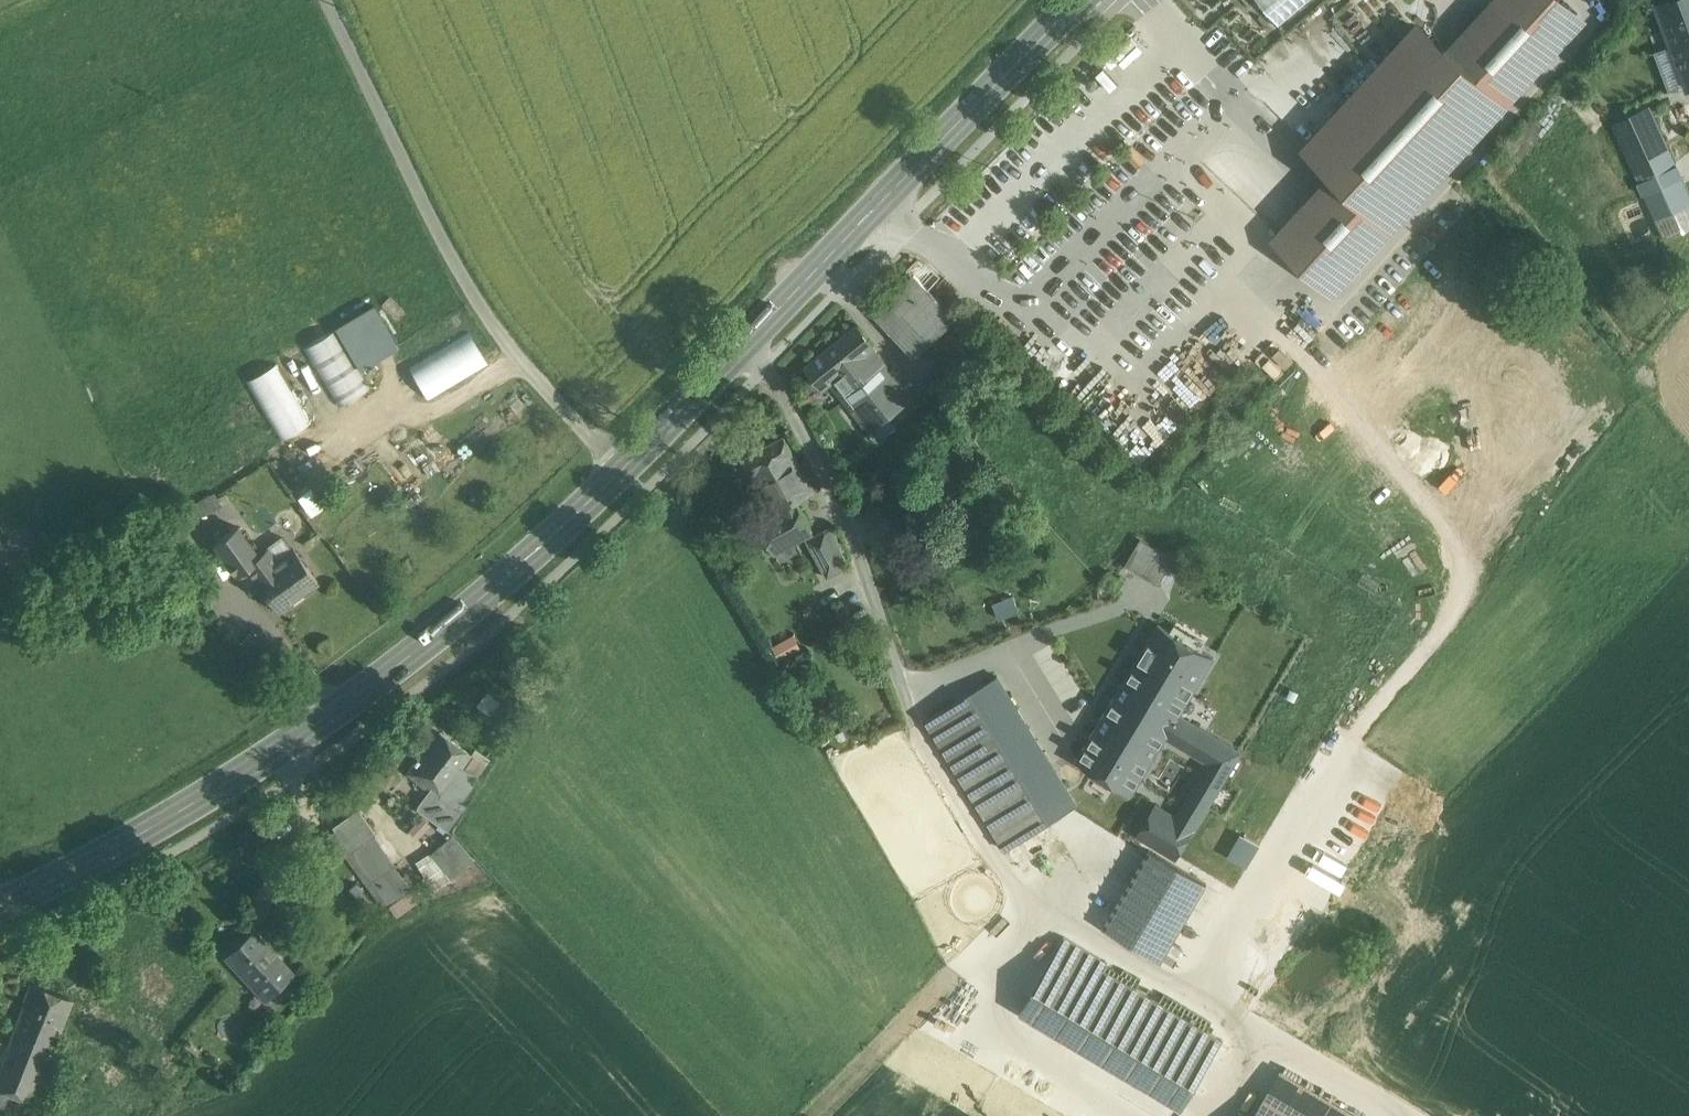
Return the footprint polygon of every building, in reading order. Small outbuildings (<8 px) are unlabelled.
[(1450,54),(1420,26),(1309,146),(1338,173),(1284,232),(1338,280),(1573,24),(1548,0),(1499,0),(1450,54)] [(1656,3),(1671,44),(1688,37),(1688,0),(1666,0),(1656,3)] [(1671,44),(1688,87),(1688,37),(1671,44)] [(1679,104),(1683,120),(1688,119),(1688,102),(1679,104)] [(1649,105),(1612,122),(1664,237),(1688,226),(1688,192),(1649,105)] [(1261,179),(1251,189),(1281,220),(1291,211),(1261,179)] [(941,276),(927,262),(918,259),(908,268),(914,274),(915,274),(929,288),(941,276)] [(914,274),(874,314),(916,357),(957,316),(929,288),(915,274),(914,274)] [(304,341),(335,405),(369,389),(359,368),(402,347),(380,303),(304,341)] [(857,323),(806,367),(823,387),(829,382),(869,431),(913,396),(873,346),(875,345),(857,323)] [(430,396),(491,360),(472,329),(411,365),(430,396)] [(278,361),(246,378),(279,439),(311,422),(278,361)] [(815,490),(784,436),(743,458),(773,511),(757,520),(774,552),(813,530),(797,500),(815,490)] [(299,495),(310,514),(324,506),(313,486),(299,495)] [(215,492),(195,502),(201,514),(221,504),(215,492)] [(237,525),(214,542),(236,573),(258,556),(259,556),(237,525)] [(832,525),(807,539),(828,576),(847,566),(832,525)] [(1175,559),(1141,538),(1126,563),(1160,584),(1175,559)] [(294,547),(266,567),(258,556),(237,572),(247,587),(256,580),(278,609),(318,580),(294,547)] [(1116,593),(1123,581),(1109,573),(1102,584),(1116,593)] [(1214,656),(1160,623),(1124,682),(1178,715),(1179,713),(1214,656)] [(792,636),(775,645),(782,660),(800,651),(792,636)] [(526,674),(514,689),(523,696),(535,681),(526,674)] [(1078,805),(998,676),(927,720),(1007,849),(1078,805)] [(1178,715),(1124,682),(1078,759),(1079,759),(1079,758),(1132,791),(1166,734),(1178,715)] [(849,728),(862,722),(856,709),(843,715),(849,728)] [(1241,750),(1179,713),(1178,715),(1166,734),(1210,761),(1177,816),(1156,804),(1138,834),(1177,858),(1241,750)] [(474,756),(440,732),(420,757),(417,755),(413,760),(416,762),(407,773),(431,791),(441,799),(442,798),(455,808),(476,778),(464,769),(474,756)] [(464,769),(476,778),(486,765),(474,756),(464,769)] [(455,808),(442,798),(441,799),(431,791),(418,808),(447,829),(460,812),(455,808)] [(375,833),(358,807),(345,816),(362,842),(375,833)] [(362,842),(345,816),(332,825),(335,829),(350,851),(362,842)] [(350,851),(335,829),(323,837),(338,859),(350,851)] [(362,842),(350,851),(388,905),(414,887),(375,833),(362,842)] [(474,859),(454,834),(430,854),(450,879),(474,859)] [(323,837),(310,846),(325,868),(338,859),(323,837)] [(1207,883),(1150,849),(1104,926),(1161,960),(1207,883)] [(293,972),(254,930),(226,956),(265,998),(293,972)] [(1161,1003),(1103,968),(1107,962),(1065,937),(1021,1011),(1183,1107),(1223,1040),(1161,1003)] [(1113,952),(1107,962),(1103,968),(1161,1003),(1171,986),(1113,952)] [(21,1006),(23,1007),(8,1045),(0,1066),(0,1109),(16,1115),(27,1115),(30,1108),(47,1115),(60,1081),(44,1074),(54,1048),(73,1000),(31,983),(21,1006)] [(1263,1102),(1287,1115),(1356,1115),(1282,1072),(1263,1102)] [(1255,1115),(1287,1115),(1263,1102),(1255,1115)]
